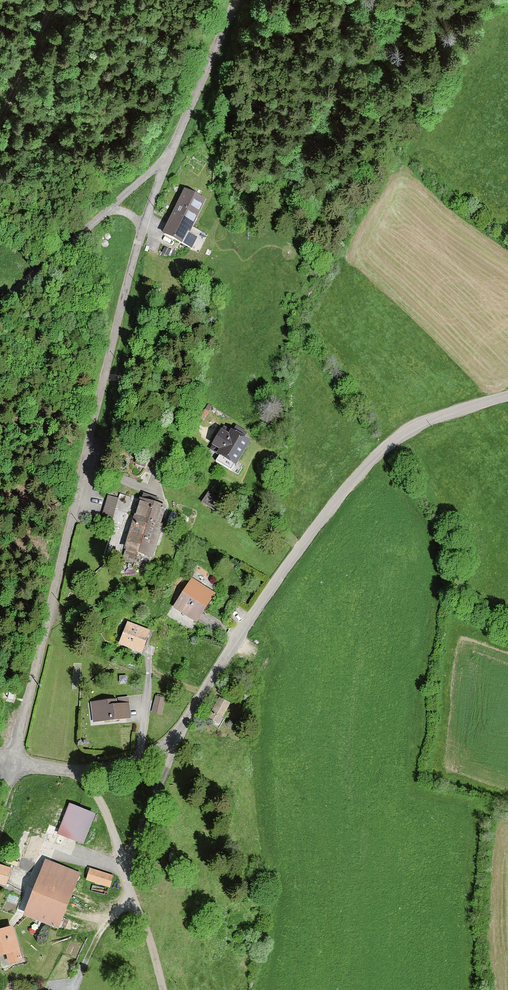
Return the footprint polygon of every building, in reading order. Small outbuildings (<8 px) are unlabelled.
[(211,205),(187,194),(168,234),(192,245),(211,205)] [(239,478),(259,446),(231,429),(211,460),(239,478)] [(209,493),(201,504),(217,515),(224,503),(209,493)] [(122,501),(109,497),(102,519),(116,523),(122,501)] [(157,564),(173,508),(145,500),(129,556),(157,564)] [(222,600),(195,584),(178,613),(205,628),(222,600)] [(154,638),(129,628),(120,650),(145,661),(154,638)] [(155,697),(152,714),(162,717),(165,699),(155,697)] [(219,699),(208,719),(219,727),(231,706),(219,699)] [(141,701),(93,704),(95,726),(143,723),(141,701)] [(54,833),(77,842),(90,811),(66,801),(54,833)] [(29,885),(17,913),(53,928),(78,872),(41,858),(29,885)] [(4,885),(9,867),(0,864),(0,884),(4,885)] [(86,867),(83,879),(108,887),(112,875),(86,867)] [(0,949),(3,961),(17,957),(9,922),(0,924),(0,949)]
